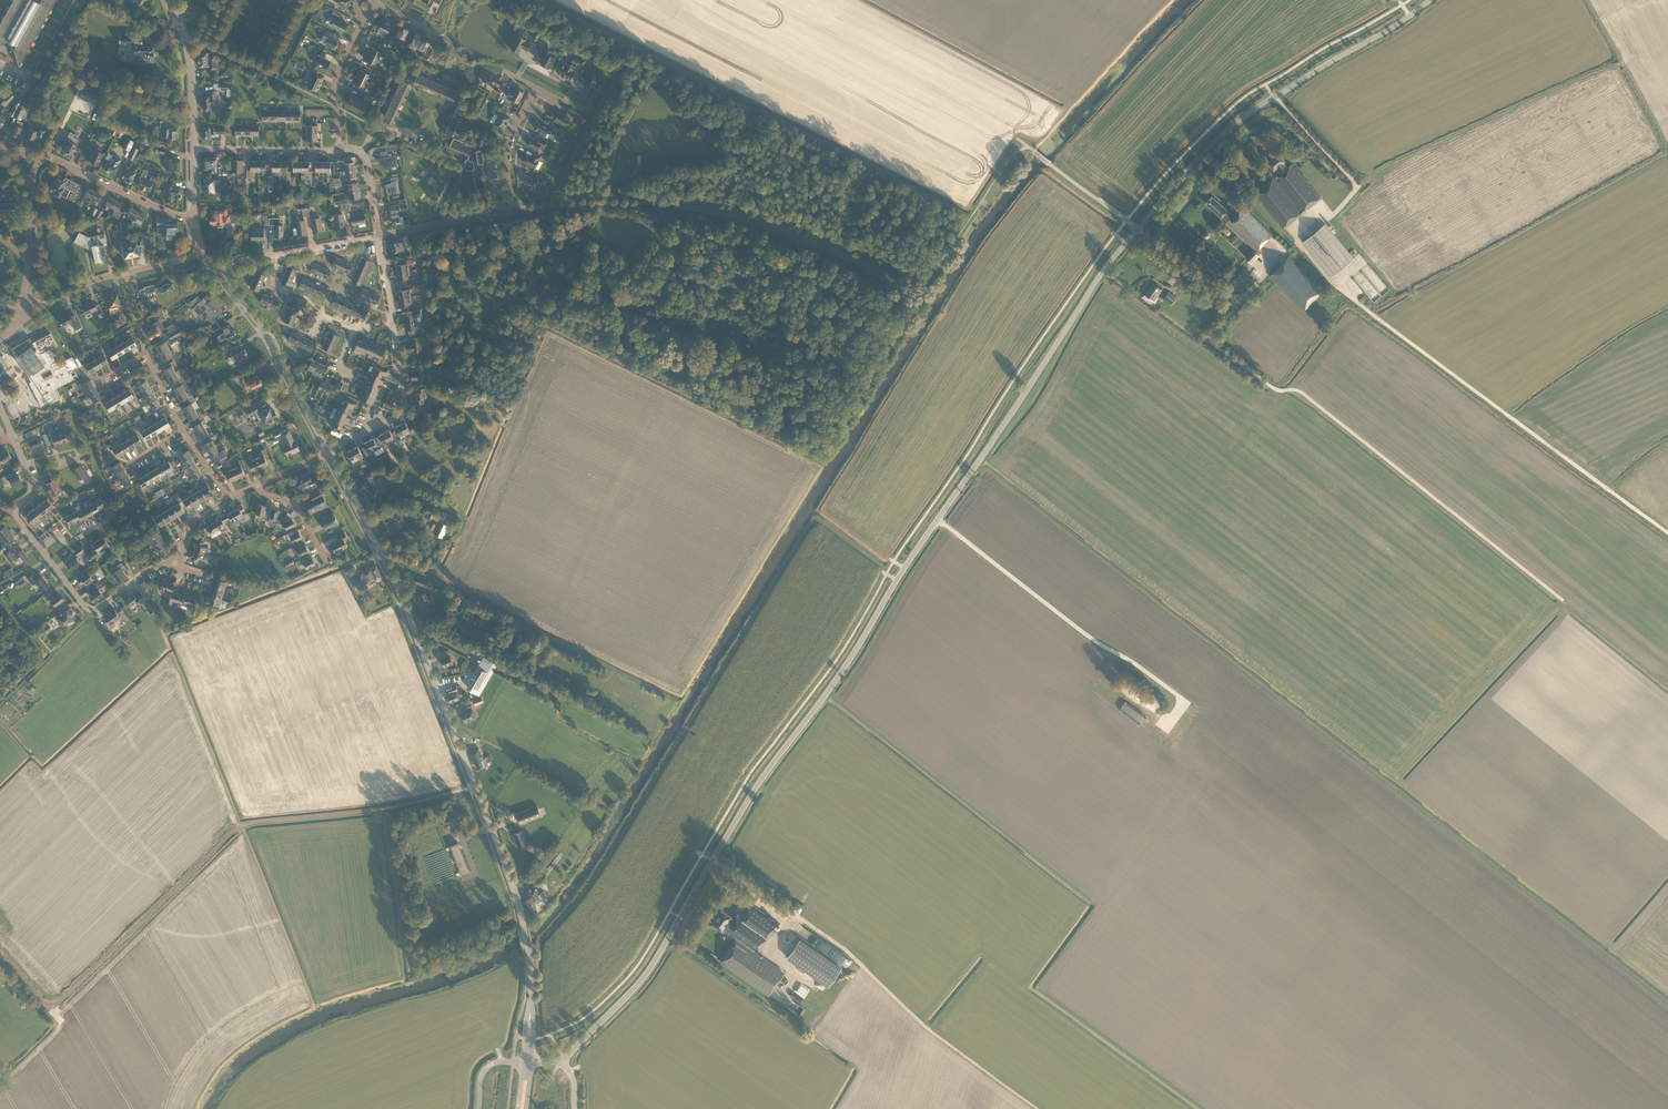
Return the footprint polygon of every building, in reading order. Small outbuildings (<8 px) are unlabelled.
[(0,23),(0,44),(4,43),(5,44),(5,45),(10,47),(9,50),(11,51),(12,48),(14,49),(19,66),(55,0),(13,0),(0,23)] [(346,7),(346,6),(347,7),(351,0),(333,0),(337,2),(342,4),(341,5),(341,6),(342,7),(342,8),(343,8),(344,8),(345,8),(345,7),(346,7)] [(327,8),(325,11),(327,12),(332,14),(331,15),(335,17),(333,21),(335,22),(333,26),(342,30),(344,27),(345,27),(348,23),(339,19),(341,15),(327,8)] [(389,38),(392,31),(388,29),(392,21),(385,18),(382,25),(380,25),(378,29),(386,33),(385,36),(389,38)] [(401,42),(406,45),(409,39),(406,37),(409,29),(404,27),(403,30),(399,29),(396,35),(403,39),(401,42)] [(335,49),(338,41),(332,38),(334,34),(327,30),(325,34),(328,36),(324,43),(335,49)] [(119,47),(126,47),(126,45),(135,46),(134,60),(139,60),(138,65),(144,65),(144,61),(152,61),(153,46),(141,46),(141,43),(142,37),(142,34),(120,33),(119,47)] [(427,42),(423,40),(420,39),(421,35),(416,33),(413,40),(409,39),(406,45),(409,47),(411,43),(419,47),(418,49),(422,51),(427,42)] [(519,52),(521,47),(527,50),(531,43),(525,40),(526,39),(517,35),(511,48),(519,52)] [(394,41),(389,38),(386,44),(391,47),(394,41)] [(379,47),(378,50),(371,46),(367,53),(378,58),(381,59),(383,56),(384,57),(387,51),(379,47)] [(555,57),(550,54),(552,51),(547,48),(545,53),(539,50),(535,57),(541,60),(541,59),(543,60),(541,63),(549,68),(555,57)] [(318,55),(314,62),(326,68),(330,61),(324,58),(326,54),(319,50),(317,55),(318,55)] [(209,69),(216,69),(216,55),(209,56),(209,52),(199,53),(199,66),(209,66),(209,69)] [(378,58),(367,53),(364,59),(371,62),(370,65),(376,68),(379,62),(377,61),(378,58)] [(303,70),(305,65),(297,62),(295,66),(303,70)] [(359,68),(356,75),(367,80),(368,77),(371,79),(374,72),(368,69),(366,72),(359,68)] [(319,72),(312,69),(309,76),(312,77),(308,85),(317,90),(323,78),(317,75),(319,72)] [(413,78),(411,79),(412,82),(413,81),(421,85),(427,72),(423,71),(422,73),(417,70),(413,78)] [(421,85),(427,88),(432,77),(429,76),(430,74),(427,72),(421,85)] [(497,78),(486,72),(485,73),(484,73),(483,73),(482,73),(481,72),(481,78),(482,79),(482,80),(493,86),(493,85),(496,86),(494,89),(499,91),(503,82),(496,78),(497,78)] [(584,87),(591,90),(598,76),(591,72),(590,75),(584,72),(579,80),(585,83),(584,87)] [(365,83),(367,80),(356,75),(353,81),(360,85),(358,87),(365,91),(368,84),(365,83)] [(412,82),(411,79),(408,80),(400,76),(398,82),(396,81),(394,84),(407,90),(411,82),(412,82)] [(427,88),(434,91),(440,78),(437,77),(436,79),(432,77),(427,88)] [(434,91),(441,94),(446,84),(442,82),(443,80),(440,78),(434,91)] [(447,97),(453,85),(450,83),(449,85),(446,84),(441,94),(447,97)] [(395,88),(393,92),(404,97),(407,90),(394,84),(393,87),(395,88)] [(457,86),(453,85),(447,97),(455,101),(456,102),(458,101),(457,99),(461,91),(456,88),(457,86)] [(83,88),(79,96),(95,103),(99,95),(83,88)] [(511,98),(518,102),(523,92),(516,88),(514,91),(509,89),(506,94),(511,97),(511,98)] [(219,97),(216,97),(216,89),(209,89),(209,96),(203,96),(203,109),(215,109),(217,107),(217,104),(219,104),(219,97)] [(14,96),(10,92),(4,99),(8,102),(14,96)] [(401,103),(404,97),(393,92),(392,95),(390,94),(388,97),(401,103)] [(360,108),(363,102),(366,104),(369,98),(363,95),(361,98),(352,94),(348,102),(360,108)] [(389,102),(387,105),(398,110),(401,103),(388,97),(386,101),(389,102)] [(458,101),(456,102),(456,103),(452,111),(465,117),(467,114),(465,113),(467,107),(459,103),(458,101)] [(505,115),(507,110),(496,104),(492,112),(498,115),(494,123),(495,124),(496,125),(498,126),(499,126),(504,129),(510,117),(505,115)] [(383,107),(382,111),(395,117),(398,110),(387,105),(385,108),(383,107)] [(24,111),(18,108),(16,114),(21,117),(24,111)] [(395,117),(382,111),(380,114),(382,115),(381,118),(383,119),(391,124),(395,117)] [(452,111),(449,118),(460,123),(461,119),(464,120),(465,117),(452,111)] [(569,118),(572,120),(574,116),(567,112),(565,116),(558,112),(554,120),(565,126),(569,118)] [(162,117),(156,117),(156,120),(156,122),(157,122),(157,129),(152,129),(152,137),(157,137),(161,137),(168,137),(174,137),(174,132),(176,132),(176,126),(171,126),(171,124),(168,124),(162,124),(162,123),(162,120),(162,117)] [(449,118),(446,124),(459,130),(460,127),(458,126),(460,123),(449,118)] [(21,126),(23,122),(17,119),(15,124),(14,123),(10,132),(18,136),(23,127),(21,126)] [(550,125),(549,127),(540,123),(536,129),(546,134),(548,130),(555,133),(558,129),(550,125)] [(453,137),(455,136),(454,135),(455,133),(457,134),(459,130),(446,124),(443,131),(452,135),(453,137)] [(42,137),(46,130),(39,127),(38,131),(29,127),(25,137),(30,139),(30,138),(33,139),(34,139),(36,135),(42,137)] [(225,127),(216,127),(203,127),(204,138),(210,138),(212,138),(212,134),(216,134),(216,133),(225,133),(225,127)] [(75,143),(78,139),(75,138),(77,134),(70,131),(68,135),(66,139),(68,140),(63,150),(66,151),(72,154),(76,144),(75,143)] [(455,138),(455,136),(453,137),(453,138),(450,146),(470,156),(468,159),(467,159),(467,161),(466,162),(466,165),(468,168),(471,169),(472,168),(476,190),(484,188),(486,187),(481,162),(485,162),(483,149),(476,150),(476,148),(475,147),(455,138)] [(126,137),(121,147),(129,150),(134,140),(126,137)] [(547,141),(540,137),(538,141),(532,137),(528,145),(538,150),(541,145),(544,147),(547,141)] [(101,151),(102,149),(98,147),(96,149),(94,148),(90,156),(91,156),(89,161),(90,161),(89,162),(93,164),(94,163),(97,165),(103,152),(101,151)] [(138,149),(133,147),(128,157),(133,160),(138,149)] [(383,167),(397,165),(395,155),(388,156),(387,151),(380,152),(383,167)] [(524,162),(535,168),(539,160),(538,160),(540,156),(534,153),(532,156),(528,154),(524,162)] [(1286,161),(1279,153),(1268,162),(1274,170),(1277,167),(1282,172),(1256,194),(1284,227),(1321,197),(1293,163),(1288,167),(1284,162),(1286,161)] [(118,164),(121,158),(113,154),(110,160),(108,159),(104,168),(115,173),(119,164),(118,164)] [(173,170),(180,170),(179,159),(173,159),(173,154),(166,155),(166,170),(173,170)] [(217,174),(221,174),(221,166),(217,166),(217,157),(204,157),(204,169),(210,168),(211,172),(217,172),(217,174)] [(254,170),(258,170),(258,158),(256,158),(256,160),(251,160),(251,170),(247,170),(247,177),(254,178),(254,170)] [(283,159),(280,159),(280,170),(284,170),(284,175),(287,175),(287,179),(290,179),(291,176),(291,171),(287,171),(287,170),(287,160),(283,160),(283,159)] [(304,159),(301,159),(301,171),(301,174),(305,174),(305,177),(312,177),(312,176),(312,170),(309,170),(309,161),(304,161),(304,159)] [(233,171),(242,172),(242,160),(233,160),(233,171)] [(345,166),(345,170),(357,168),(356,165),(355,166),(354,161),(345,163),(345,161),(334,161),(334,168),(338,168),(338,167),(342,167),(342,166),(345,166)] [(137,166),(135,165),(136,163),(132,162),(131,163),(129,167),(127,166),(125,172),(124,172),(122,177),(127,179),(126,180),(131,182),(136,171),(135,170),(137,166)] [(357,168),(345,170),(342,171),(343,175),(339,175),(339,177),(334,178),(334,176),(334,183),(342,181),(341,178),(346,177),(347,177),(356,176),(356,171),(357,171),(357,168)] [(152,183),(153,181),(152,180),(154,176),(152,175),(150,179),(145,177),(148,170),(144,169),(141,175),(140,175),(139,177),(136,184),(140,186),(145,188),(149,190),(153,183),(152,183)] [(536,174),(534,178),(526,174),(522,182),(525,183),(525,184),(527,185),(528,186),(528,185),(534,188),(537,189),(541,182),(543,178),(536,174)] [(387,192),(398,190),(396,181),(398,180),(397,176),(391,177),(391,181),(392,183),(386,184),(387,192)] [(74,201),(82,185),(73,180),(73,179),(71,178),(70,179),(65,177),(63,181),(57,178),(55,182),(54,182),(50,190),(56,192),(56,193),(56,194),(58,195),(59,195),(59,194),(60,194),(64,187),(74,192),(70,199),(74,201)] [(216,180),(216,179),(205,180),(205,193),(220,192),(220,180),(216,180)] [(173,201),(180,201),(180,188),(173,188),(173,180),(163,180),(163,187),(166,187),(166,201),(173,201)] [(348,187),(349,191),(360,189),(360,186),(358,187),(357,182),(348,184),(343,184),(344,188),(348,187)] [(88,195),(91,197),(95,190),(88,187),(83,198),(86,199),(88,195)] [(13,194),(12,188),(0,190),(0,196),(0,199),(10,198),(10,194),(13,194)] [(361,192),(360,189),(349,191),(349,195),(345,196),(346,199),(351,198),(360,197),(359,192),(361,192)] [(101,193),(95,190),(91,197),(95,199),(93,203),(96,204),(101,193)] [(1233,215),(1212,195),(1206,202),(1221,217),(1222,216),(1228,221),(1226,223),(1254,248),(1246,256),(1252,262),(1259,255),(1256,252),(1273,234),(1242,205),(1233,215)] [(108,205),(111,206),(115,200),(108,197),(103,207),(106,209),(108,205)] [(400,216),(398,204),(399,204),(400,204),(405,203),(404,198),(399,199),(391,200),(392,205),(393,208),(390,208),(391,218),(400,216)] [(119,218),(120,214),(122,211),(118,209),(121,202),(115,200),(111,206),(115,208),(112,215),(118,219),(119,218)] [(298,204),(299,210),(302,209),(303,217),(307,216),(306,206),(305,206),(305,202),(298,204)] [(342,211),(346,210),(345,202),(336,204),(341,203),(342,211)] [(125,211),(134,216),(137,210),(130,207),(129,209),(127,208),(125,211)] [(230,220),(230,214),(228,214),(227,207),(222,208),(222,209),(212,210),(213,216),(211,217),(211,222),(217,222),(218,223),(218,227),(223,226),(223,223),(223,221),(230,220)] [(10,208),(0,208),(0,217),(10,217),(10,208)] [(137,210),(134,216),(132,219),(135,220),(136,217),(142,219),(145,214),(137,210)] [(336,227),(345,226),(343,213),(334,215),(336,227)] [(364,213),(363,213),(351,215),(353,224),(366,222),(364,213)] [(257,217),(260,217),(260,221),(264,221),(264,224),(268,225),(268,217),(268,214),(262,214),(259,214),(259,215),(257,215),(257,217)] [(269,225),(275,225),(275,237),(283,237),(283,224),(283,221),(281,221),(280,217),(269,217),(269,225)] [(314,231),(323,230),(320,217),(311,219),(314,231)] [(157,224),(162,224),(162,227),(157,227),(157,233),(164,233),(164,235),(167,235),(167,238),(171,238),(171,235),(176,235),(176,229),(177,229),(177,223),(164,224),(164,218),(156,218),(157,224)] [(294,235),(307,233),(305,220),(296,221),(297,227),(293,228),(294,235)] [(1354,258),(1325,223),(1303,242),(1331,277),(1354,258)] [(93,238),(105,235),(104,230),(101,231),(100,227),(96,228),(98,234),(88,236),(79,231),(74,241),(88,248),(89,246),(91,247),(92,245),(91,241),(94,240),(93,238)] [(251,239),(264,239),(264,230),(264,228),(256,228),(256,229),(255,229),(252,229),(251,229),(251,239)] [(92,248),(95,262),(102,260),(107,259),(104,245),(107,245),(106,242),(105,235),(93,238),(94,240),(91,241),(92,245),(91,247),(92,248)] [(137,246),(143,244),(150,243),(148,236),(142,238),(142,237),(140,238),(140,235),(137,236),(138,238),(136,238),(137,243),(136,243),(136,242),(122,245),(122,246),(121,246),(122,250),(122,249),(124,257),(125,257),(125,258),(129,257),(129,256),(134,255),(134,256),(138,255),(138,254),(139,254),(138,253),(137,246)] [(400,236),(401,241),(394,242),(394,243),(390,244),(391,251),(395,250),(396,251),(404,250),(404,245),(409,244),(408,235),(400,236)] [(1232,242),(1238,248),(1245,242),(1239,235),(1232,242)] [(1324,290),(1289,256),(1270,275),(1304,310),(1324,290)] [(338,268),(341,269),(344,261),(336,257),(333,266),(338,268)] [(361,260),(359,265),(368,269),(371,261),(363,257),(361,260)] [(397,272),(409,270),(408,263),(412,262),(411,258),(400,260),(400,264),(396,264),(397,272)] [(352,264),(344,261),(341,269),(349,273),(352,264)] [(317,276),(318,277),(323,266),(314,263),(311,271),(318,274),(317,276)] [(289,265),(285,274),(296,278),(297,275),(295,274),(297,269),(289,265)] [(364,277),(368,269),(359,265),(358,268),(356,273),(364,277)] [(323,266),(318,277),(321,278),(322,276),(327,278),(331,270),(323,266)] [(411,277),(409,270),(397,272),(399,279),(406,278),(407,282),(415,281),(414,277),(411,277)] [(257,271),(254,279),(263,283),(266,275),(257,271)] [(364,277),(356,273),(354,276),(352,281),(361,285),(364,277)] [(296,279),(296,278),(285,274),(282,282),(290,285),(293,277),(296,279)] [(451,279),(458,287),(464,282),(457,274),(451,279)] [(299,286),(308,289),(311,281),(303,277),(299,286)] [(263,283),(254,279),(250,287),(259,291),(263,283)] [(162,286),(155,288),(156,290),(156,293),(163,291),(163,292),(169,293),(169,292),(174,289),(173,283),(171,283),(171,281),(169,281),(168,282),(167,282),(166,282),(162,286),(161,286),(162,286)] [(316,283),(311,281),(308,289),(316,293),(319,284),(320,282),(317,281),(316,283)] [(1163,290),(1154,283),(1146,295),(1154,301),(1163,290)] [(154,294),(156,293),(156,290),(155,288),(154,284),(144,286),(144,288),(140,289),(141,293),(141,292),(142,296),(143,299),(139,300),(142,312),(146,311),(146,310),(151,308),(148,298),(155,297),(154,294)] [(319,284),(316,293),(324,296),(328,288),(319,284)] [(399,298),(411,296),(410,288),(413,288),(412,284),(401,286),(402,289),(398,290),(399,298)] [(359,296),(367,300),(371,292),(363,288),(359,296)] [(1177,297),(1169,291),(1164,298),(1173,304),(1178,298),(1176,297),(1177,297)] [(379,295),(371,292),(367,300),(366,302),(370,304),(371,301),(376,303),(379,295)] [(119,299),(117,293),(112,295),(111,294),(105,296),(106,300),(109,308),(120,305),(121,310),(126,309),(123,298),(119,299)] [(260,302),(268,305),(272,297),(264,293),(260,302)] [(340,307),(343,299),(335,295),(332,304),(340,307)] [(412,303),(411,296),(399,298),(400,305),(408,304),(408,308),(416,306),(415,303),(412,303)] [(272,297),(268,305),(276,309),(280,300),(272,297)] [(295,297),(291,305),(300,308),(303,300),(295,297)] [(204,298),(197,304),(193,307),(199,315),(203,312),(208,318),(210,316),(214,321),(222,314),(218,310),(219,309),(212,300),(208,302),(204,298)] [(350,302),(343,299),(340,307),(348,311),(351,303),(353,300),(349,298),(349,300),(350,301),(350,302)] [(95,305),(93,301),(82,305),(86,313),(91,311),(92,315),(102,311),(99,304),(95,305)] [(356,305),(351,303),(348,311),(356,315),(359,306),(361,304),(357,302),(356,305)] [(296,316),(300,308),(291,305),(288,313),(296,316)] [(359,306),(356,315),(364,318),(368,310),(369,307),(365,305),(364,308),(359,306)] [(404,315),(406,323),(418,321),(416,313),(420,313),(419,309),(411,310),(412,314),(404,315)] [(74,321),(73,320),(71,315),(69,312),(58,318),(62,326),(71,321),(75,330),(82,326),(78,319),(74,321)] [(293,324),(296,316),(288,313),(284,320),(293,324)] [(171,318),(177,325),(180,322),(174,315),(171,318)] [(419,328),(418,321),(406,323),(407,330),(415,329),(415,333),(423,331),(422,327),(419,328)] [(147,332),(151,338),(160,333),(162,336),(165,334),(159,322),(152,326),(153,328),(153,329),(147,332)] [(211,326),(214,331),(221,327),(218,322),(211,326)] [(236,332),(235,329),(234,329),(233,329),(232,329),(228,323),(222,327),(224,331),(218,334),(221,340),(227,336),(229,339),(232,336),(236,333),(236,332)] [(168,335),(171,339),(182,332),(179,329),(168,335)] [(131,337),(127,339),(126,340),(130,347),(136,344),(132,336),(133,336),(130,331),(128,333),(131,337)] [(288,340),(296,343),(300,335),(296,333),(292,331),(288,340)] [(326,340),(335,343),(339,335),(330,331),(328,337),(326,340)] [(35,341),(32,342),(36,350),(34,352),(37,357),(41,355),(43,356),(51,352),(50,350),(49,349),(56,345),(50,333),(36,340),(35,341)] [(120,344),(124,351),(130,347),(126,340),(127,339),(124,335),(123,336),(122,336),(124,341),(121,343),(120,344)] [(296,343),(304,347),(308,338),(300,335),(296,343)] [(413,352),(422,351),(420,336),(411,338),(412,343),(407,344),(408,351),(413,351),(413,352)] [(10,346),(9,346),(10,348),(15,357),(15,358),(28,376),(32,373),(33,373),(44,365),(43,365),(47,362),(43,356),(41,355),(37,357),(34,352),(36,350),(32,342),(30,337),(24,340),(20,342),(15,345),(14,346),(13,344),(10,346)] [(88,337),(83,339),(87,347),(92,345),(88,337)] [(360,352),(366,337),(364,337),(362,341),(358,339),(354,349),(360,352)] [(367,338),(366,337),(360,352),(365,354),(366,351),(369,344),(366,342),(367,338)] [(308,338),(304,347),(312,351),(316,342),(308,338)] [(118,355),(124,351),(120,344),(121,343),(118,339),(116,340),(119,344),(115,347),(114,347),(118,355)] [(165,341),(157,346),(159,350),(158,351),(159,354),(169,348),(167,344),(170,343),(168,340),(166,341),(165,341)] [(331,351),(335,343),(326,340),(323,348),(331,351)] [(367,357),(369,357),(375,343),(370,341),(369,344),(366,351),(369,352),(367,357)] [(114,347),(115,347),(112,342),(110,344),(113,348),(107,351),(112,358),(118,355),(114,347)] [(373,354),(376,355),(381,345),(375,343),(369,357),(371,358),(373,354)] [(381,345),(376,355),(380,357),(378,361),(380,362),(386,348),(381,345)] [(171,351),(169,348),(159,354),(160,356),(162,355),(164,359),(173,354),(176,352),(174,349),(171,351)] [(245,349),(234,355),(233,354),(234,354),(231,350),(230,348),(225,351),(228,357),(232,363),(237,360),(239,364),(244,361),(249,358),(246,354),(247,353),(245,349)] [(98,357),(97,357),(101,365),(108,361),(103,354),(104,353),(102,349),(99,350),(102,354),(98,357)] [(32,373),(28,376),(31,380),(29,381),(37,397),(40,403),(41,405),(60,396),(55,387),(62,384),(81,375),(72,356),(57,364),(51,352),(43,356),(47,362),(43,365),(44,365),(33,373),(32,373)] [(92,360),(91,361),(95,368),(101,365),(97,357),(98,357),(96,353),(96,352),(94,353),(93,354),(96,358),(92,360)] [(90,362),(85,365),(89,372),(95,368),(91,361),(92,360),(90,356),(89,357),(87,357),(87,358),(90,362)] [(313,371),(319,357),(317,356),(315,360),(312,359),(308,369),(313,371)] [(319,357),(313,371),(312,374),(317,376),(322,364),(319,362),(321,358),(319,357)] [(165,369),(168,376),(176,371),(172,365),(176,363),(174,360),(167,364),(169,367),(165,369)] [(326,365),(322,364),(317,376),(322,378),(323,376),(330,362),(327,361),(326,365)] [(411,372),(412,379),(418,378),(419,380),(427,379),(425,363),(416,364),(417,372),(411,372)] [(374,366),(371,371),(381,375),(383,372),(387,374),(388,372),(374,366)] [(179,377),(176,371),(168,376),(172,382),(176,379),(178,382),(184,378),(183,375),(179,377)] [(380,379),(381,375),(371,371),(369,376),(383,382),(384,380),(380,379)] [(262,382),(262,381),(261,379),(260,379),(259,379),(259,378),(259,379),(257,375),(246,381),(244,378),(240,380),(244,387),(250,383),(253,388),(262,383),(261,383),(262,382)] [(369,376),(367,382),(370,383),(377,386),(378,383),(386,386),(387,384),(383,382),(369,376)] [(3,386),(6,391),(13,386),(6,377),(0,382),(3,386)] [(317,389),(323,392),(329,378),(327,377),(325,381),(322,379),(317,389)] [(184,378),(178,382),(179,385),(174,388),(178,394),(185,390),(182,384),(186,382),(184,378)] [(331,378),(329,378),(323,392),(328,394),(332,384),(329,383),(331,378)] [(83,385),(86,388),(86,389),(94,385),(90,379),(83,383),(82,382),(78,385),(79,387),(83,385)] [(138,385),(141,389),(141,390),(149,386),(145,380),(138,384),(137,383),(133,386),(134,388),(138,385)] [(333,396),(336,390),(339,391),(342,384),(337,381),(335,385),(332,384),(328,394),(333,396)] [(377,386),(370,383),(368,386),(364,384),(363,386),(377,392),(380,387),(377,386)] [(87,390),(89,394),(90,395),(97,391),(94,385),(86,389),(86,388),(81,391),(83,393),(87,390)] [(426,392),(429,392),(428,385),(424,385),(424,387),(416,388),(417,392),(413,392),(414,399),(416,399),(416,403),(425,402),(424,397),(427,397),(426,392)] [(142,391),(144,395),(145,396),(152,392),(149,386),(141,390),(141,389),(136,392),(138,394),(142,391)] [(367,390),(365,393),(375,397),(377,392),(363,386),(362,388),(367,390)] [(129,388),(122,392),(127,399),(128,399),(132,396),(134,400),(137,399),(134,395),(133,395),(129,388)] [(189,396),(185,390),(178,394),(181,401),(186,398),(187,401),(194,397),(192,394),(189,396)] [(101,397),(97,391),(90,395),(89,394),(85,397),(86,399),(90,397),(94,402),(101,397)] [(122,392),(117,396),(121,403),(122,402),(126,400),(129,404),(131,403),(128,399),(127,399),(122,392)] [(156,398),(152,392),(145,396),(144,395),(140,398),(141,400),(146,397),(148,401),(149,402),(156,398)] [(373,403),(375,397),(365,393),(364,396),(360,394),(359,397),(373,403)] [(117,396),(111,399),(115,406),(116,406),(120,404),(123,408),(125,406),(122,402),(121,403),(117,396)] [(194,397),(187,401),(189,404),(184,407),(187,413),(195,409),(192,402),(196,400),(194,397)] [(149,402),(148,401),(144,404),(145,406),(149,403),(152,408),(160,404),(156,398),(149,402)] [(119,410),(116,406),(115,406),(111,399),(104,403),(109,410),(114,407),(117,411),(119,410)] [(339,400),(339,402),(353,409),(355,403),(345,399),(344,402),(339,400)] [(350,414),(353,409),(339,402),(338,404),(342,406),(340,409),(338,408),(350,414)] [(273,417),(277,415),(274,410),(273,410),(270,405),(259,411),(256,405),(245,410),(248,415),(255,412),(259,419),(262,417),(265,421),(268,420),(270,423),(275,420),(273,417)] [(350,414),(338,408),(335,413),(349,420),(350,418),(346,416),(347,413),(350,414)] [(195,417),(197,420),(204,416),(201,410),(197,412),(195,409),(187,413),(191,419),(195,417)] [(164,417),(160,420),(159,420),(164,427),(169,424),(165,417),(166,416),(163,412),(161,413),(164,417)] [(335,413),(333,418),(343,423),(344,420),(348,422),(349,420),(335,413)] [(158,421),(154,423),(153,424),(158,431),(164,427),(159,420),(160,420),(157,415),(156,416),(155,417),(158,421)] [(205,427),(208,426),(205,419),(206,419),(204,416),(197,420),(199,423),(194,425),(197,432),(205,427)] [(343,423),(333,418),(331,424),(336,426),(334,429),(337,430),(343,433),(346,428),(341,426),(343,423)] [(152,435),(158,431),(153,424),(154,423),(151,419),(149,420),(152,425),(148,427),(147,427),(152,435)] [(405,421),(400,424),(406,434),(411,432),(417,429),(413,421),(407,424),(405,421)] [(144,423),(143,424),(146,428),(141,431),(145,439),(152,435),(147,427),(148,427),(145,423),(144,423)] [(398,438),(398,439),(399,442),(404,439),(405,435),(406,434),(400,424),(395,426),(397,430),(394,431),(398,438)] [(209,433),(205,427),(197,432),(201,438),(205,435),(207,438),(214,434),(212,431),(209,433)] [(58,428),(56,429),(61,442),(67,439),(64,431),(60,432),(59,431),(58,428)] [(61,442),(56,429),(53,430),(54,433),(55,433),(55,434),(51,436),(50,433),(46,434),(49,442),(53,440),(55,444),(61,442)] [(131,437),(135,444),(141,441),(137,434),(138,433),(135,429),(133,430),(135,434),(132,437),(131,437)] [(288,455),(300,450),(297,444),(296,444),(289,429),(281,433),(286,445),(283,446),(288,455)] [(390,442),(398,439),(398,438),(394,431),(391,432),(390,429),(384,432),(389,440),(388,441),(390,443),(390,442)] [(381,438),(378,439),(382,447),(390,443),(388,441),(389,440),(384,432),(379,435),(381,438)] [(129,448),(135,444),(131,437),(132,437),(129,433),(127,434),(129,438),(126,440),(125,441),(129,448)] [(204,444),(208,450),(216,445),(212,439),(216,437),(214,434),(207,438),(209,441),(204,444)] [(123,441),(120,444),(119,444),(124,452),(129,448),(125,441),(126,440),(123,436),(121,438),(123,441)] [(34,452),(45,448),(41,439),(37,441),(36,437),(27,440),(29,446),(31,445),(32,447),(31,447),(34,452)] [(378,439),(375,441),(374,437),(368,440),(373,449),(374,451),(382,447),(378,439)] [(117,455),(124,452),(119,444),(120,444),(117,440),(115,441),(118,445),(113,448),(117,455)] [(368,451),(373,449),(368,440),(363,443),(365,446),(362,447),(366,455),(369,453),(368,451)] [(218,449),(216,445),(208,450),(211,456),(215,454),(219,461),(229,455),(225,448),(222,449),(221,447),(218,449)] [(358,445),(353,448),(358,459),(363,456),(366,455),(362,447),(360,449),(358,445)] [(263,453),(256,456),(261,467),(268,464),(265,457),(268,455),(265,448),(262,450),(263,453)] [(353,461),(358,459),(353,448),(347,451),(349,454),(346,456),(351,465),(354,463),(353,461)] [(11,456),(7,450),(0,455),(0,458),(3,462),(11,456)] [(184,461),(192,456),(188,450),(180,454),(183,459),(179,462),(180,463),(181,464),(185,461),(184,461)] [(254,470),(261,467),(256,456),(252,458),(251,455),(248,456),(244,458),(247,465),(251,463),(254,470)] [(195,462),(192,456),(184,461),(185,461),(187,465),(183,467),(184,470),(188,467),(188,466),(195,462)] [(240,463),(233,466),(238,478),(245,474),(242,467),(245,466),(242,459),(239,460),(240,463)] [(167,471),(168,471),(172,469),(174,472),(179,470),(179,469),(176,464),(173,466),(171,462),(170,462),(169,460),(163,464),(167,471)] [(113,467),(115,471),(116,472),(123,467),(119,461),(112,466),(112,465),(108,467),(109,469),(113,467)] [(188,475),(192,473),(191,472),(199,468),(195,462),(188,466),(188,467),(190,471),(187,473),(188,475)] [(163,464),(157,468),(161,475),(162,474),(166,472),(168,476),(171,475),(168,471),(167,471),(163,464)] [(85,482),(91,478),(86,470),(83,471),(80,465),(73,469),(79,478),(82,477),(85,482)] [(225,466),(221,468),(225,475),(228,474),(231,481),(238,478),(233,466),(230,468),(229,466),(225,468),(225,466)] [(127,473),(123,467),(116,472),(115,471),(111,473),(113,475),(116,473),(119,477),(119,478),(127,473)] [(165,478),(162,474),(161,475),(157,468),(151,471),(155,479),(156,478),(160,476),(162,480),(165,478)] [(191,472),(192,473),(194,477),(190,479),(192,481),(196,479),(195,478),(202,474),(199,468),(191,472)] [(151,471),(145,475),(149,482),(150,482),(154,479),(156,483),(159,482),(156,478),(155,479),(151,471)] [(379,484),(378,485),(375,480),(377,479),(374,473),(373,473),(372,471),(369,472),(370,475),(361,479),(362,479),(357,482),(359,487),(366,484),(371,494),(375,492),(377,496),(383,493),(379,484)] [(12,485),(21,480),(18,474),(15,475),(13,472),(6,476),(8,479),(9,479),(12,485)] [(119,478),(119,477),(115,479),(116,481),(120,479),(123,484),(128,481),(130,479),(127,473),(119,478)] [(312,488),(323,482),(319,474),(311,478),(308,473),(296,479),(301,488),(310,483),(312,488)] [(153,486),(150,482),(149,482),(145,475),(139,478),(143,486),(148,483),(150,487),(153,486)] [(50,482),(46,484),(49,489),(51,492),(48,494),(51,501),(56,498),(54,494),(60,491),(54,480),(50,482)] [(206,486),(203,488),(202,488),(207,497),(213,493),(208,485),(209,484),(206,480),(204,481),(206,486)] [(200,489),(197,491),(196,492),(201,501),(207,497),(202,488),(203,488),(200,484),(198,485),(200,489)] [(141,487),(137,490),(145,503),(149,500),(141,487)] [(194,493),(191,495),(190,495),(195,504),(201,501),(196,492),(197,491),(194,487),(192,489),(194,493)] [(320,509),(328,505),(324,498),(323,498),(322,496),(325,494),(322,489),(311,495),(313,499),(306,503),(311,513),(320,508),(320,509)] [(189,508),(195,504),(190,495),(191,495),(188,491),(186,492),(188,496),(184,499),(189,508)] [(94,495),(92,496),(99,509),(105,506),(100,498),(96,500),(95,498),(94,495)] [(93,512),(99,509),(92,496),(90,497),(91,500),(92,500),(92,502),(88,504),(93,512)] [(178,503),(175,505),(174,505),(179,514),(185,510),(180,502),(181,501),(178,497),(176,498),(178,503)] [(47,498),(41,502),(50,514),(52,513),(50,510),(49,508),(52,506),(47,498)] [(80,522),(82,520),(77,510),(73,512),(72,510),(70,507),(71,507),(68,501),(65,503),(68,508),(75,521),(79,519),(80,522)] [(82,501),(80,502),(82,507),(87,515),(93,512),(88,504),(84,506),(83,504),(84,504),(82,501)] [(168,509),(173,518),(179,514),(174,505),(175,505),(172,501),(170,502),(172,506),(169,508),(168,509)] [(41,502),(36,506),(42,514),(45,511),(47,512),(46,513),(49,515),(50,514),(41,502)] [(83,517),(87,515),(82,507),(80,502),(78,503),(80,506),(81,508),(77,510),(82,520),(84,519),(83,517)] [(239,506),(233,509),(240,521),(245,518),(244,515),(242,511),(245,509),(241,503),(238,505),(239,506)] [(166,510),(163,512),(162,512),(167,521),(173,518),(168,509),(169,508),(166,504),(164,506),(166,510)] [(266,518),(268,510),(265,509),(266,505),(259,504),(256,513),(261,514),(260,517),(266,518)] [(36,506),(31,511),(40,522),(42,521),(39,518),(38,517),(42,514),(36,506)] [(276,525),(280,520),(281,517),(283,511),(279,510),(280,509),(273,507),(270,517),(269,523),(276,525)] [(68,508),(66,509),(68,512),(69,514),(65,516),(69,524),(75,521),(68,508)] [(161,525),(167,521),(162,512),(163,512),(160,508),(158,509),(160,513),(156,516),(161,525)] [(240,521),(233,509),(228,513),(227,511),(223,514),(227,520),(231,518),(234,524),(240,521)] [(31,511),(25,515),(27,517),(31,522),(35,519),(36,521),(38,524),(40,522),(31,511)] [(386,514),(382,517),(379,518),(383,527),(382,527),(386,535),(394,530),(390,522),(397,518),(394,512),(387,516),(386,514)] [(290,519),(287,513),(283,515),(280,520),(283,526),(285,525),(287,529),(295,524),(292,518),(290,519)] [(221,517),(215,520),(220,529),(222,532),(228,528),(224,522),(227,520),(223,514),(220,516),(221,517)] [(328,515),(325,517),(320,519),(325,528),(331,525),(332,526),(338,523),(333,514),(328,516),(328,515)] [(206,524),(209,531),(211,534),(220,529),(215,520),(210,523),(209,522),(206,524)] [(449,525),(441,521),(434,533),(442,537),(449,525)] [(5,526),(0,530),(0,534),(6,542),(14,536),(11,532),(10,532),(5,526)] [(294,542),(302,537),(299,531),(295,533),(294,530),(286,533),(289,539),(291,538),(294,542)] [(152,539),(154,542),(154,543),(163,538),(159,532),(151,537),(150,536),(146,539),(147,541),(152,539)] [(344,540),(348,538),(345,532),(337,536),(339,540),(331,544),(336,553),(342,551),(341,550),(348,546),(344,540)] [(98,539),(104,548),(107,547),(109,550),(114,546),(111,540),(108,542),(104,535),(98,539)] [(155,545),(157,548),(158,549),(167,544),(163,538),(154,543),(154,542),(150,545),(151,547),(155,545)] [(100,551),(104,548),(98,539),(93,542),(96,547),(90,550),(95,558),(101,554),(100,551)] [(197,543),(195,549),(207,554),(209,547),(202,545),(204,542),(197,539),(195,543),(197,543)] [(300,555),(309,550),(306,544),(302,546),(300,543),(293,546),(296,552),(298,551),(300,555)] [(170,550),(167,544),(158,549),(157,548),(153,551),(155,553),(159,551),(162,555),(170,550)] [(82,545),(75,550),(78,555),(85,550),(82,545)] [(23,563),(30,559),(22,549),(17,553),(17,552),(14,551),(12,553),(10,550),(4,554),(10,561),(13,558),(14,560),(19,557),(23,563)] [(205,560),(207,554),(195,549),(193,556),(191,555),(190,559),(198,561),(199,558),(205,560)] [(300,559),(302,564),(303,565),(305,564),(307,568),(316,563),(312,557),(310,554),(307,556),(300,559)] [(71,570),(81,563),(76,557),(66,564),(71,570)] [(127,576),(123,570),(126,568),(121,562),(117,565),(120,568),(113,573),(116,578),(115,578),(118,582),(127,576)] [(368,586),(366,583),(375,578),(376,579),(382,576),(376,565),(370,568),(370,569),(361,573),(361,574),(354,578),(360,590),(368,586)] [(106,574),(101,567),(97,570),(100,573),(98,575),(97,577),(99,580),(106,574)] [(87,584),(94,579),(87,571),(78,579),(81,584),(85,581),(87,584)] [(33,574),(28,578),(32,583),(35,581),(42,591),(49,585),(42,575),(37,579),(33,574)] [(160,589),(166,591),(169,582),(165,581),(167,575),(164,574),(160,589)] [(430,580),(418,575),(415,582),(427,587),(430,580)] [(216,584),(225,587),(227,581),(212,576),(212,579),(217,580),(216,584)] [(172,583),(169,582),(166,591),(172,593),(175,583),(177,578),(174,577),(172,583)] [(144,589),(149,586),(144,580),(140,584),(144,589)] [(95,601),(104,595),(99,589),(106,584),(103,581),(94,588),(97,591),(90,595),(95,601)] [(172,593),(169,600),(176,602),(179,593),(175,592),(177,586),(176,585),(177,583),(175,583),(172,593)] [(209,586),(208,588),(223,593),(225,587),(216,584),(215,588),(209,586)] [(181,593),(179,593),(176,602),(182,604),(187,589),(184,588),(182,592),(181,593)] [(213,592),(212,596),(222,599),(223,593),(208,588),(208,591),(213,592)] [(182,604),(188,606),(191,596),(187,595),(189,589),(187,589),(182,604)] [(433,605),(427,591),(418,595),(424,608),(433,605)] [(125,599),(130,606),(135,603),(139,604),(146,599),(140,592),(135,596),(133,593),(125,599)] [(194,598),(191,596),(188,606),(194,608),(199,593),(196,592),(194,598)] [(50,599),(55,606),(63,599),(59,593),(53,597),(49,593),(44,597),(47,601),(50,599)] [(222,599),(212,596),(211,600),(205,598),(204,600),(220,605),(222,599)] [(114,608),(109,612),(116,620),(119,619),(121,621),(123,620),(124,621),(127,619),(120,610),(118,612),(114,608)] [(75,620),(72,617),(70,615),(71,614),(71,612),(69,612),(67,609),(62,613),(58,617),(57,619),(60,623),(62,622),(63,623),(68,624),(69,623),(72,623),(72,622),(75,620)] [(114,622),(116,620),(109,612),(104,615),(108,620),(105,622),(111,629),(116,625),(114,622)] [(445,657),(441,659),(444,666),(453,662),(451,658),(453,657),(451,652),(444,655),(445,657)] [(470,689),(479,695),(497,664),(483,655),(473,673),(478,676),(470,689)] [(449,702),(460,698),(457,690),(458,689),(456,685),(448,688),(450,694),(447,695),(449,702)] [(473,700),(475,705),(483,702),(482,697),(473,700)] [(1121,707),(1142,723),(1146,718),(1125,702),(1121,707)] [(464,721),(476,716),(472,704),(466,706),(468,710),(461,713),(464,721)] [(478,768),(486,765),(488,764),(485,758),(484,759),(479,747),(469,751),(474,763),(476,762),(478,768)] [(520,824),(541,816),(537,805),(516,813),(520,824)] [(518,847),(527,843),(522,830),(513,833),(518,847)] [(462,875),(470,871),(458,842),(450,845),(462,875)] [(547,862),(545,864),(550,869),(561,855),(555,851),(554,852),(553,852),(546,861),(547,862)] [(536,905),(535,903),(544,898),(541,892),(540,893),(537,888),(529,893),(530,896),(524,900),(530,909),(536,905)] [(720,961),(752,983),(769,994),(784,973),(756,953),(777,924),(750,905),(743,915),(738,912),(733,920),(730,918),(731,915),(722,909),(712,922),(722,929),(724,927),(729,931),(727,933),(735,939),(720,961)] [(800,939),(787,957),(828,986),(841,967),(800,939)]
